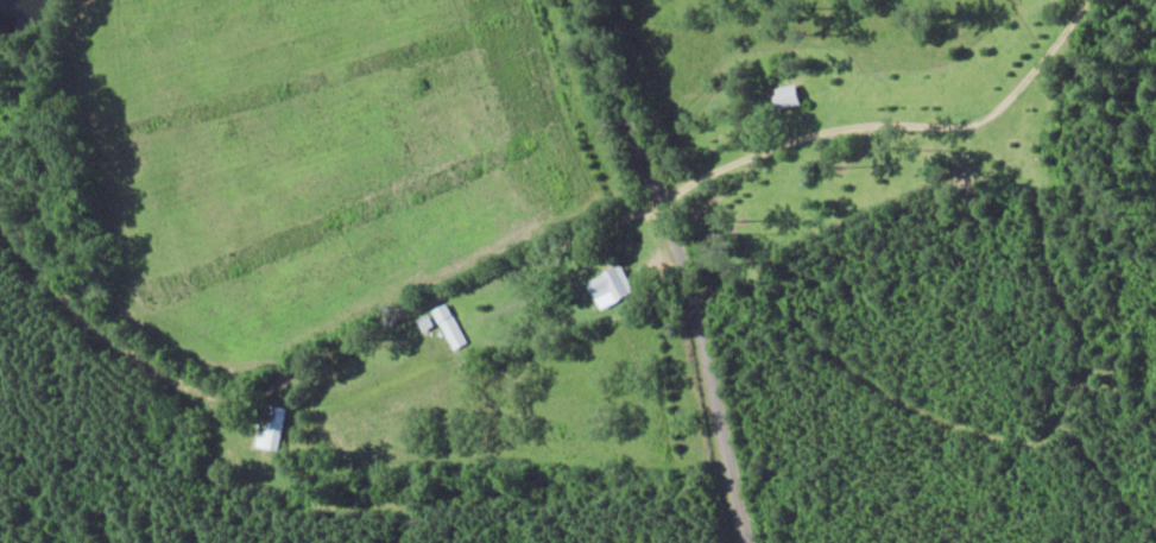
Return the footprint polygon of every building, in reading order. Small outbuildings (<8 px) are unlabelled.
[(799,104),(793,84),(770,91),(776,111),(799,104)] [(631,295),(620,268),(584,282),(595,309),(631,295)] [(285,409),(262,404),(253,448),(276,453),(285,409)]
